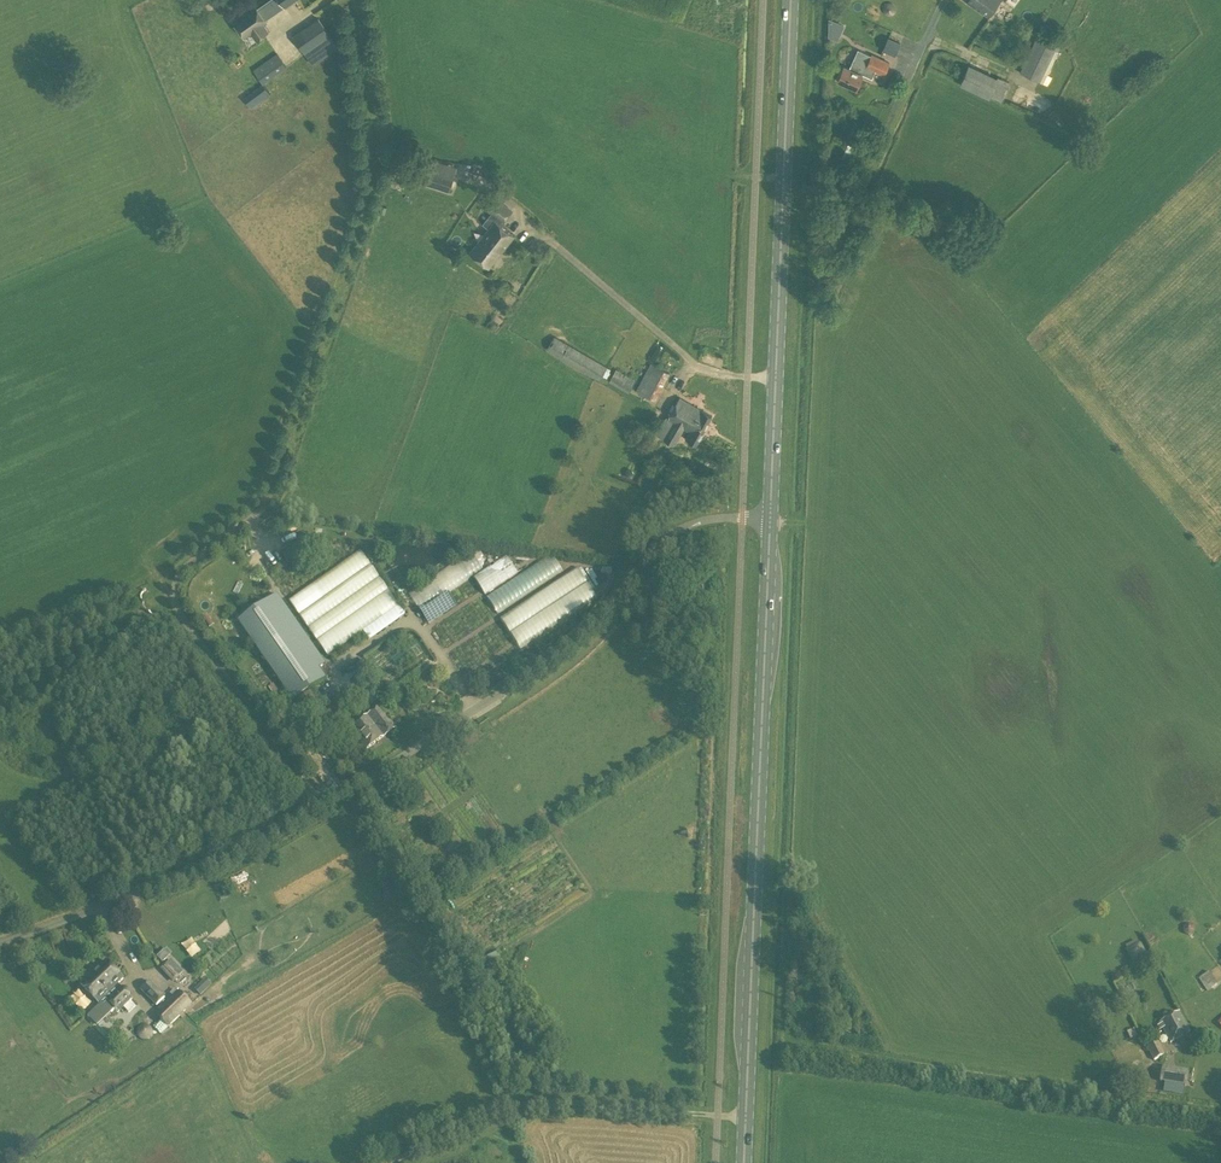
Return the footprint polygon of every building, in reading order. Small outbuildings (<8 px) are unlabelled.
[(967,2),(990,18),(1002,0),(969,0),(967,2)] [(268,31),(263,24),(266,21),(255,5),(233,20),(243,35),(250,30),(257,39),(268,31)] [(304,52),(330,35),(319,19),(293,36),(304,52)] [(829,19),(828,36),(838,41),(845,25),(829,19)] [(1058,51),(1060,47),(1037,36),(1020,72),(1040,82),(1056,50),(1058,51)] [(901,43),(888,37),(882,51),(895,56),(901,43)] [(872,56),(858,49),(849,68),(844,66),(838,80),(857,89),(863,74),(872,78),(876,71),(884,75),(890,63),(872,55),(872,56)] [(264,84),(287,68),(277,53),(254,70),(264,84)] [(1010,82),(998,77),(990,95),(1002,100),(1010,82)] [(251,109),(271,95),(263,84),(243,98),(251,109)] [(449,192),(455,174),(430,166),(424,183),(449,192)] [(488,264),(512,234),(499,223),(511,208),(496,197),(488,207),(496,214),(492,218),(494,220),(470,250),(488,264)] [(600,379),(607,367),(555,337),(547,349),(600,379)] [(655,400),(669,374),(651,364),(636,390),(655,400)] [(628,393),(635,381),(617,370),(610,381),(628,393)] [(697,444),(713,417),(680,398),(668,418),(674,422),(665,439),(675,444),(684,428),(690,431),(686,438),(697,444)] [(629,469),(626,471),(625,474),(626,477),(629,479),(633,477),(634,474),(632,471),(629,469)] [(474,574),(485,593),(519,573),(507,553),(488,565),(480,551),(470,557),(473,564),(469,566),(473,574),(474,574)] [(364,630),(369,638),(405,616),(365,552),(290,599),(325,654),(364,630)] [(554,555),(487,594),(496,610),(564,572),(554,555)] [(582,569),(502,615),(519,645),(600,599),(582,569)] [(277,594),(238,621),(295,702),(307,718),(322,740),(339,728),(324,706),(313,689),(327,679),(306,649),(312,644),(300,626),(277,594)] [(365,750),(395,727),(380,707),(350,730),(365,750)] [(1139,944),(1137,940),(1127,945),(1129,949),(1127,950),(1133,962),(1145,956),(1139,943),(1139,944)] [(164,950),(157,957),(163,963),(170,956),(164,950)] [(107,960),(81,984),(100,1004),(88,1016),(97,1026),(116,1008),(120,1012),(124,1008),(129,1012),(135,1006),(131,1001),(133,999),(123,988),(119,992),(115,988),(125,978),(107,960)] [(183,972),(171,960),(167,963),(167,962),(160,969),(174,983),(180,977),(179,976),(183,972)] [(1207,991),(1217,984),(1209,971),(1199,978),(1207,991)] [(201,995),(212,985),(206,979),(195,989),(201,995)] [(157,1006),(166,997),(150,980),(140,989),(157,1006)] [(169,1028),(193,1005),(180,991),(155,1014),(169,1028)] [(1191,1032),(1181,1013),(1160,1024),(1161,1025),(1158,1027),(1161,1031),(1164,1029),(1171,1043),(1191,1032)] [(151,1029),(151,1028),(151,1025),(149,1022),(146,1020),(143,1020),(140,1020),(137,1022),(135,1025),(135,1028),(135,1031),(137,1034),(140,1036),(142,1037),(146,1036),(149,1034),(151,1032),(151,1029)] [(1166,1055),(1159,1042),(1146,1048),(1148,1052),(1149,1051),(1154,1060),(1166,1055)] [(1186,1086),(1189,1070),(1163,1066),(1160,1082),(1186,1086)]
